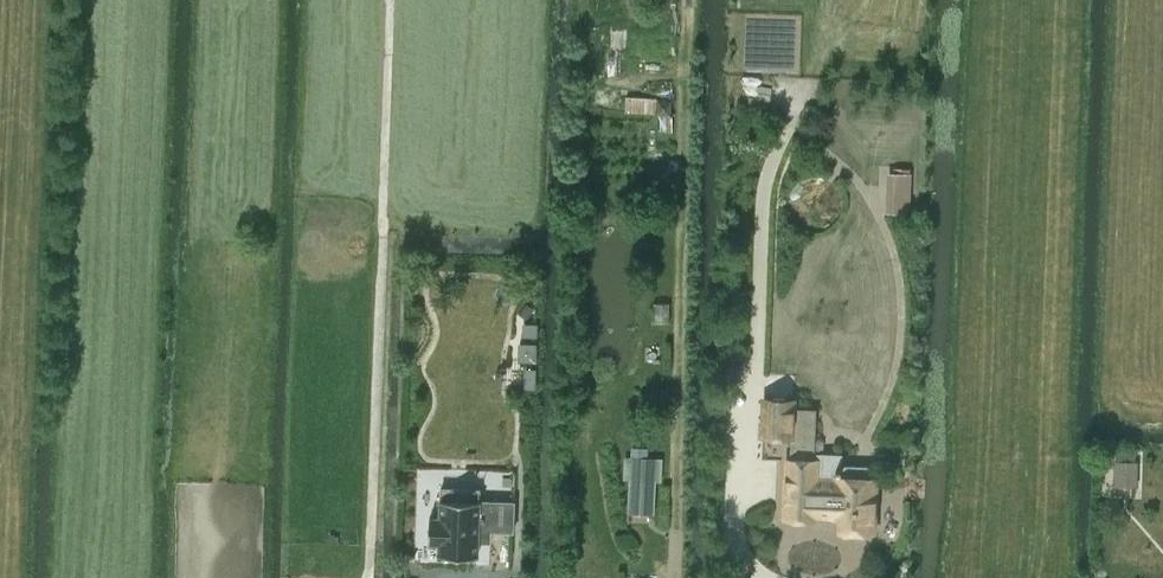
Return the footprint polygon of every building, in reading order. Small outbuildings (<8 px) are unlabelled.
[(887,171),(886,211),(911,212),(912,172),(887,171)] [(795,437),(796,397),(762,396),(760,436),(795,437)] [(625,457),(624,479),(631,479),(629,512),(655,513),(657,482),(662,482),(663,459),(625,457)] [(787,458),(785,516),(815,517),(815,512),(836,512),(836,516),(841,516),(841,529),(844,529),(847,532),(852,534),(857,535),(861,533),(865,530),(874,530),(876,477),(873,477),(874,466),(837,464),(837,476),(837,478),(813,477),(813,459),(787,458)] [(479,499),(480,488),(441,487),(440,517),(430,516),(429,541),(439,542),(439,553),(445,553),(445,557),(461,558),(461,554),(478,554),(478,534),(490,534),(490,529),(513,530),(514,501),(479,499)]
